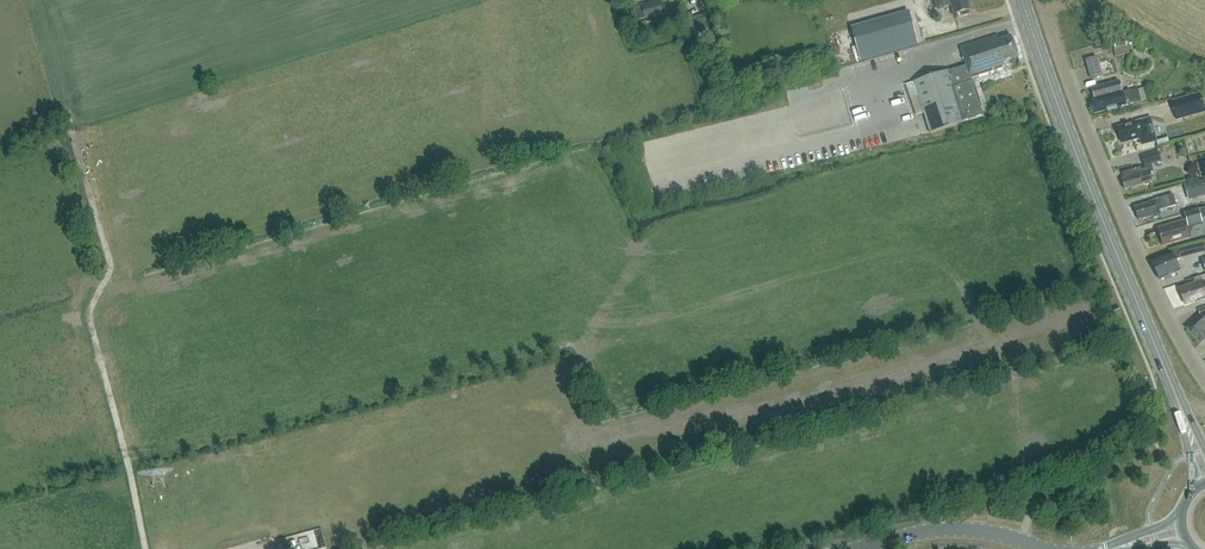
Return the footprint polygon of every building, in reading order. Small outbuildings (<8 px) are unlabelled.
[(936,9),(944,7),(943,2),(948,0),(934,0),(936,9)] [(970,9),(967,0),(950,0),(954,14),(960,12),(961,15),(963,16),(968,15),(970,13),(969,10),(970,9)] [(662,14),(658,1),(644,5),(648,18),(662,14)] [(908,11),(885,18),(895,50),(918,43),(908,11)] [(709,30),(704,14),(688,19),(693,35),(709,30)] [(960,47),(966,65),(963,66),(960,71),(951,74),(950,70),(913,82),(930,134),(966,122),(983,116),(981,111),(982,107),(975,84),(972,83),(971,78),(1004,68),(1003,63),(1019,58),(1012,37),(1000,41),(998,35),(960,47)] [(1113,42),(1115,49),(1127,46),(1125,39),(1113,42)] [(1097,57),(1086,61),(1087,66),(1099,63),(1097,57)] [(794,88),(796,96),(827,87),(824,79),(794,88)] [(1147,99),(1144,87),(1130,92),(1129,90),(1122,92),(1119,81),(1091,89),(1094,100),(1092,101),(1092,103),(1091,103),(1092,106),(1091,108),(1092,111),(1094,112),(1094,114),(1147,99)] [(1176,120),(1204,112),(1200,93),(1171,101),(1176,120)] [(1122,143),(1133,140),(1133,141),(1139,139),(1140,146),(1157,141),(1151,117),(1136,121),(1136,122),(1118,127),(1122,143)] [(1161,162),(1158,152),(1142,156),(1145,166),(1161,162)] [(1152,169),(1155,168),(1154,166),(1140,170),(1140,168),(1128,171),(1123,173),(1124,179),(1122,180),(1124,189),(1152,181),(1150,173),(1153,172),(1152,169)] [(1184,184),(1188,200),(1204,196),(1204,179),(1184,184)] [(1135,207),(1138,221),(1153,217),(1153,218),(1161,216),(1159,211),(1176,205),(1173,194),(1148,201),(1149,204),(1135,207)] [(1185,215),(1188,227),(1202,223),(1199,211),(1185,215)] [(1188,239),(1183,221),(1157,229),(1162,246),(1188,239)] [(1177,249),(1177,251),(1179,257),(1180,259),(1204,252),(1204,250),(1203,243),(1177,249)] [(1180,259),(1179,257),(1177,251),(1171,252),(1159,258),(1160,259),(1152,263),(1159,279),(1170,274),(1171,275),(1180,271),(1175,261),(1180,259)] [(1179,289),(1185,305),(1196,301),(1199,300),(1200,302),(1204,300),(1204,285),(1204,286),(1201,277),(1193,279),(1195,283),(1179,289)] [(1187,329),(1200,343),(1204,339),(1204,307),(1199,309),(1201,316),(1199,317),(1187,329)]
